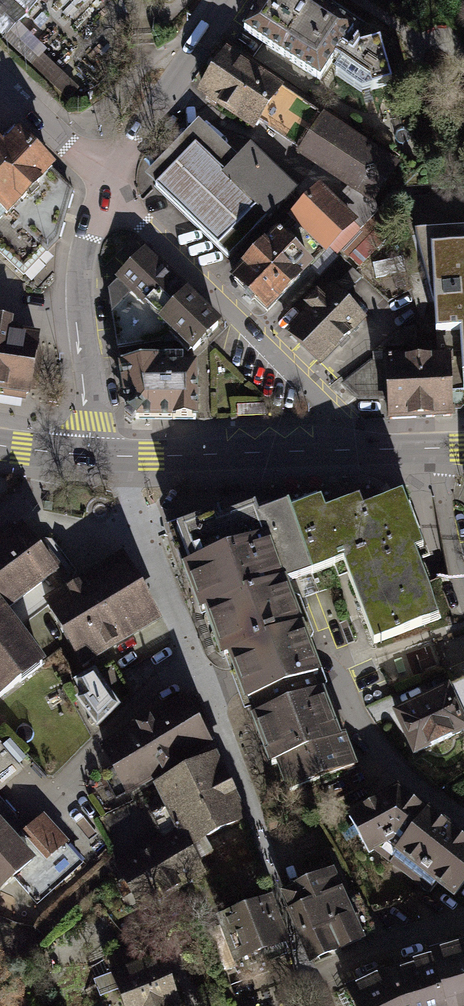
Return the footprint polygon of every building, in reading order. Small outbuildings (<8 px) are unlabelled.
[(4,40),(41,0),(0,0),(0,36),(4,40)] [(239,26),(316,75),(331,53),(366,75),(369,84),(389,78),(377,36),(350,43),(347,48),(339,43),(352,23),(316,0),(256,0),(239,26)] [(224,46),(194,92),(250,130),(257,120),(298,148),(294,153),(346,188),(335,199),(364,226),(371,220),(379,211),(374,200),(397,163),(322,112),(321,114),(280,87),(282,85),(224,46)] [(197,118),(143,174),(228,256),(294,187),(248,142),(236,155),(197,118)] [(7,238),(58,184),(20,149),(0,170),(0,231),(7,238)] [(364,226),(335,199),(318,182),(285,216),(290,220),(322,251),(324,253),(328,249),(337,255),(341,250),(364,226)] [(274,228),(227,277),(264,312),(322,251),(290,220),(278,232),(274,228)] [(364,226),(341,250),(358,266),(389,238),(371,220),(364,226)] [(419,241),(432,354),(392,356),(395,424),(463,421),(462,411),(462,398),(463,398),(463,239),(419,241)] [(222,323),(145,249),(106,289),(120,347),(175,333),(196,347),(222,323)] [(402,257),(372,264),(375,278),(406,271),(402,257)] [(361,277),(352,268),(337,283),(347,292),(361,277)] [(305,308),(283,332),(318,366),(365,317),(330,284),(320,294),(314,289),(300,303),(305,308)] [(28,400),(38,335),(0,329),(0,396),(28,400)] [(202,414),(200,354),(125,355),(133,413),(202,414)] [(208,520),(181,530),(203,589),(242,691),(281,793),(358,764),(348,738),(306,628),(288,580),(344,559),(360,601),(375,642),(441,618),(419,559),(429,555),(407,495),(366,511),(362,501),(355,504),(327,514),(323,501),(293,513),(291,507),(257,520),(255,512),(221,525),(218,516),(208,520)] [(1,706),(48,672),(9,620),(59,583),(24,537),(0,554),(0,705),(1,706)] [(46,602),(83,666),(164,619),(127,555),(46,602)] [(395,703),(417,750),(463,728),(463,701),(453,676),(395,703)] [(212,760),(181,703),(98,749),(129,805),(212,760)] [(194,863),(252,837),(218,766),(161,796),(194,863)] [(370,792),(347,800),(353,816),(376,808),(370,792)] [(355,819),(375,865),(398,856),(460,903),(463,898),(463,843),(400,799),(355,819)] [(0,827),(0,903),(0,904),(38,870),(0,827)] [(179,837),(115,869),(135,908),(198,876),(179,837)] [(334,870),(280,894),(285,906),(300,941),(311,964),(365,940),(334,870)] [(274,898),(225,914),(241,964),(291,946),(274,898)] [(353,1005),(463,1005),(463,948),(462,949),(393,973),(346,990),(353,1005)] [(116,978),(125,1005),(180,1005),(167,962),(116,978)]
